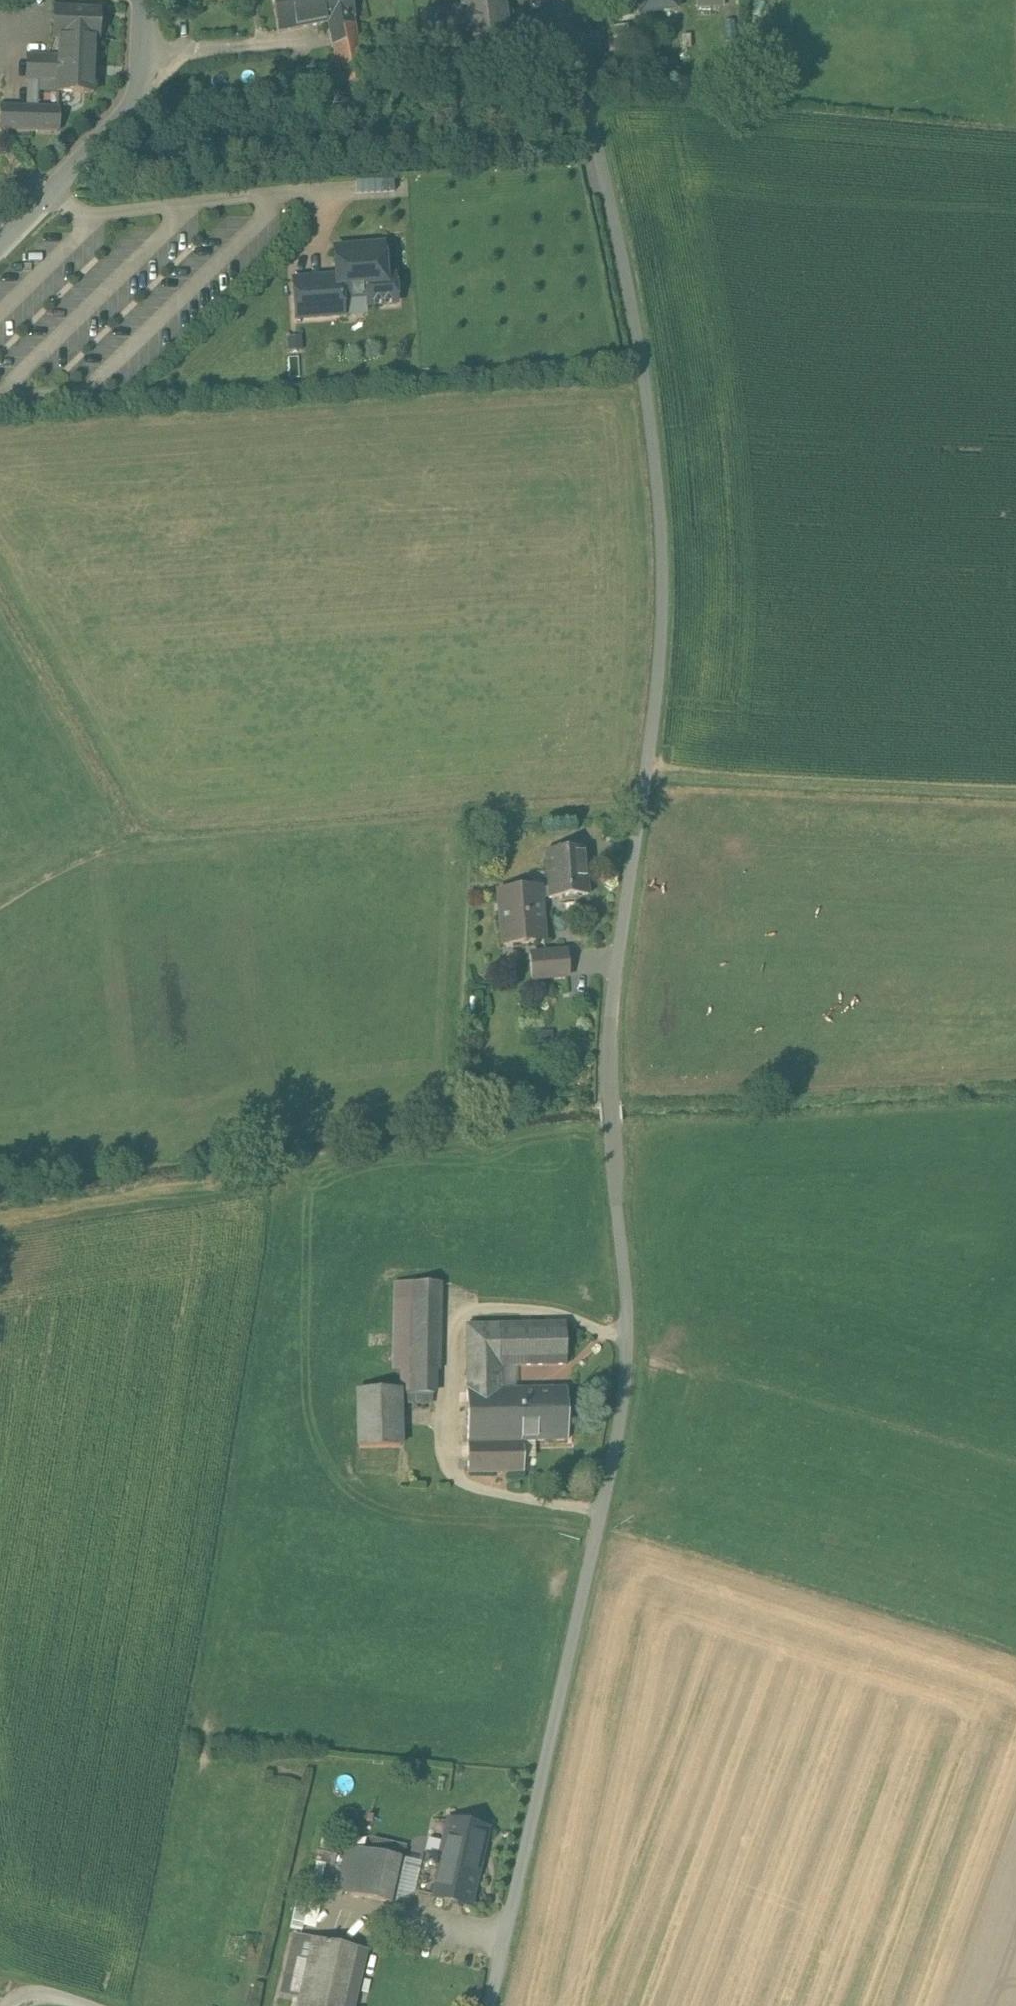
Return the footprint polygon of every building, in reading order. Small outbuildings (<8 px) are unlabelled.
[(280,31),(328,21),(353,16),(349,0),(274,0),(280,31)] [(463,5),(463,9),(428,15),(433,46),(469,40),(474,72),(513,65),(503,0),(493,0),(463,5)] [(641,11),(674,7),(673,0),(640,0),(641,11)] [(98,12),(55,10),(54,38),(60,38),(59,57),(58,81),(58,92),(93,93),(95,39),(97,39),(98,12)] [(366,80),(353,16),(328,21),(341,85),(366,80)] [(59,57),(28,56),(27,80),(58,81),(59,57)] [(59,108),(2,107),(2,128),(58,132),(59,108)] [(363,248),(363,247),(350,248),(350,249),(335,250),(337,279),(321,280),(322,299),(368,296),(369,305),(395,303),(393,279),(384,279),(382,247),(363,248)] [(583,850),(547,852),(549,872),(552,872),(554,898),(586,896),(583,850)] [(539,890),(498,893),(503,945),(544,941),(539,890)] [(566,952),(531,955),(533,980),(568,978),(566,952)] [(440,1283),(395,1282),(393,1371),(403,1371),(402,1393),(404,1393),(404,1403),(432,1403),(433,1371),(438,1372),(440,1283)] [(566,1365),(565,1324),(466,1325),(466,1390),(502,1389),(501,1366),(566,1365)] [(566,1387),(502,1389),(466,1390),(468,1443),(523,1441),(567,1439),(566,1387)] [(401,1447),(399,1389),(358,1390),(359,1447),(401,1447)] [(523,1441),(468,1443),(468,1473),(523,1472),(523,1441)] [(487,1830),(450,1821),(443,1853),(433,1897),(470,1905),(487,1830)] [(414,1889),(433,1897),(443,1853),(424,1848),(414,1889)] [(404,1859),(366,1851),(363,1865),(356,1895),(394,1904),(404,1859)] [(345,1861),(323,1855),(313,1900),(335,1905),(338,1891),(345,1861)] [(338,1891),(356,1895),(363,1865),(345,1861),(338,1891)] [(316,1940),(301,2005),(351,2005),(364,1950),(316,1940)]
